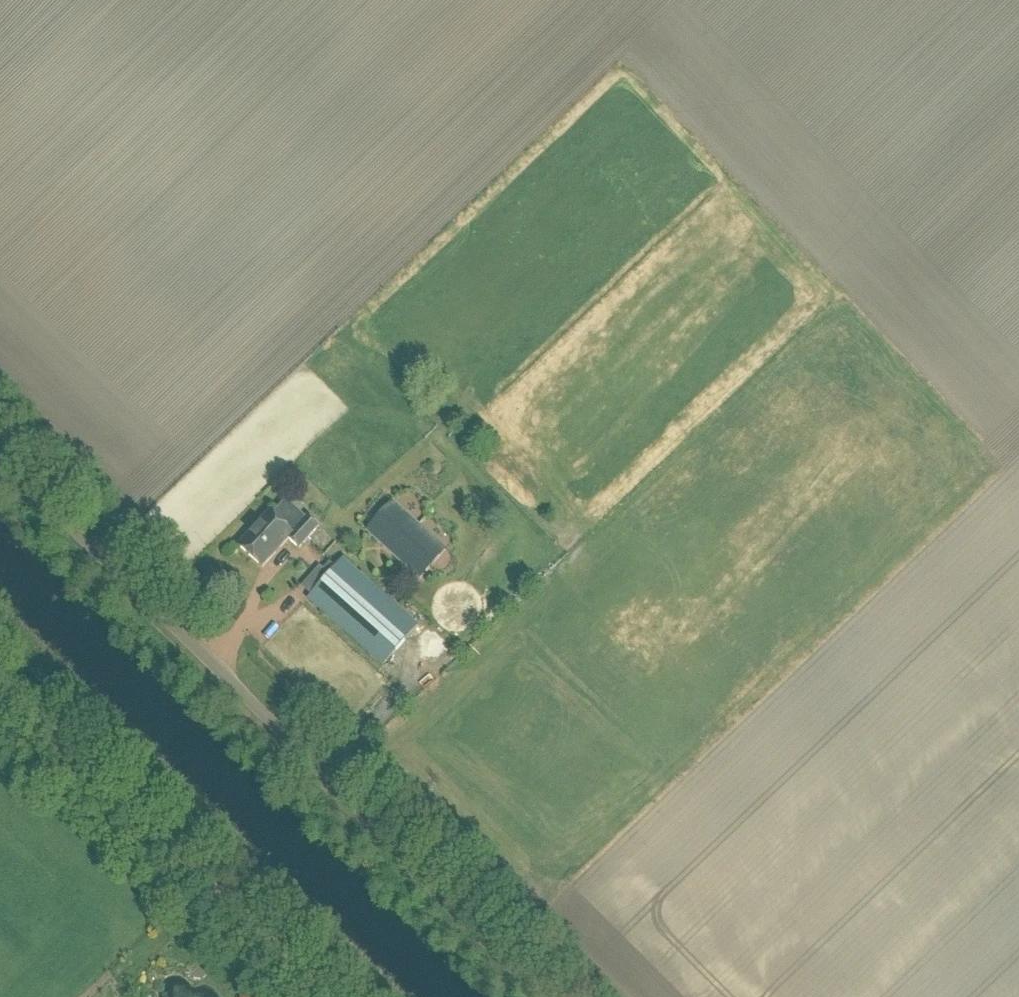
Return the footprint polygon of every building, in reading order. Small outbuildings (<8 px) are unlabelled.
[(446,551),(394,503),(367,534),(420,581),(446,551)] [(270,514),(239,548),(263,570),(289,541),(300,550),(320,528),(309,518),(293,535),(270,514)] [(309,600),(384,667),(419,628),(344,561),(309,600)]
